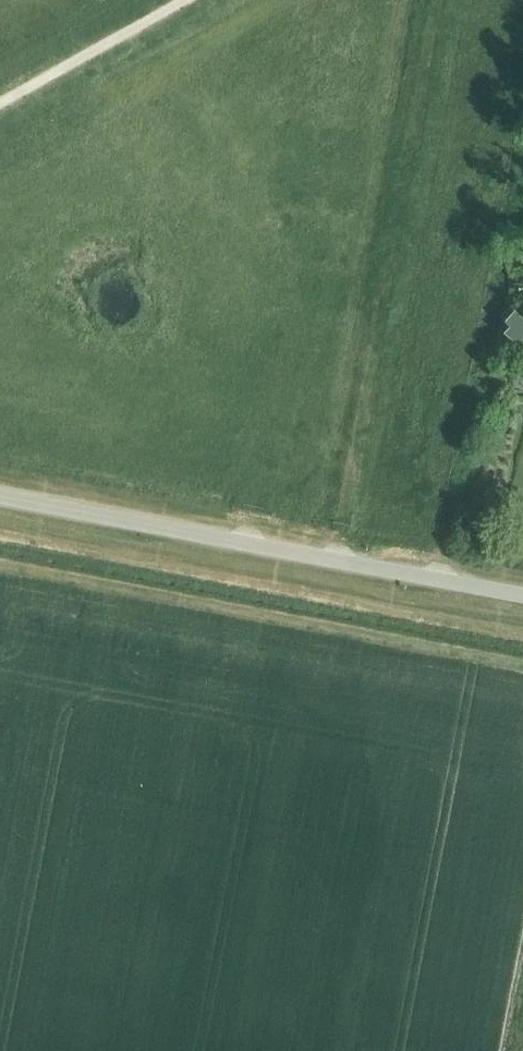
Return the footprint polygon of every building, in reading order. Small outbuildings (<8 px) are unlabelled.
[(509,326),(514,330),(508,337),(522,351),(522,321),(518,316),(509,326)]
